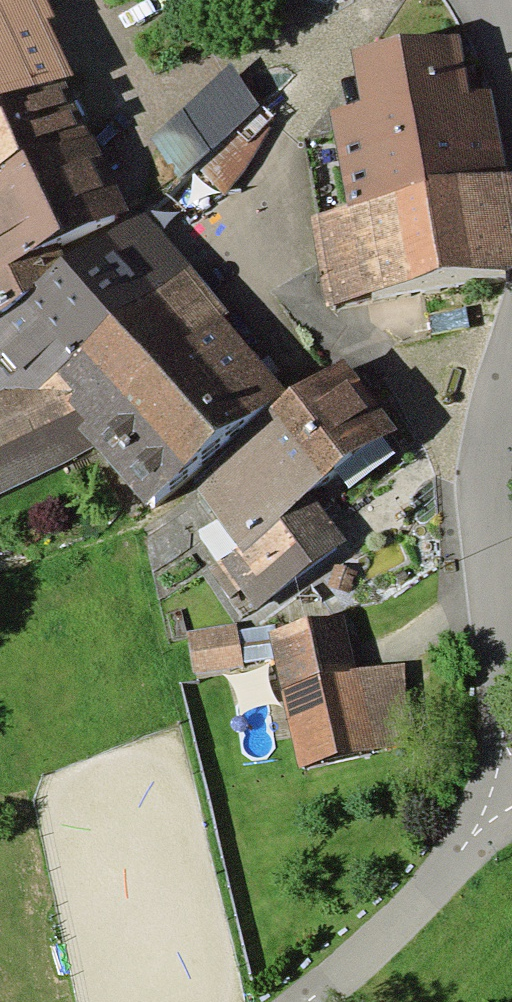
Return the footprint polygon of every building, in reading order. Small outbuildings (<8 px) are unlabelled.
[(63,77),(72,72),(47,20),(56,16),(48,0),(0,0),(0,107),(63,77)] [(310,225),(323,306),(494,280),(466,99),(442,103),(434,47),(337,62),(346,117),(322,121),(338,221),(310,225)] [(244,109),(215,76),(152,131),(181,164),(244,109)] [(63,77),(0,107),(0,309),(25,295),(63,262),(53,241),(127,211),(63,77)] [(127,211),(53,241),(63,262),(25,295),(0,309),(0,395),(45,380),(59,373),(187,264),(140,205),(127,211)] [(187,264),(59,373),(45,380),(0,395),(0,494),(91,447),(144,509),(185,473),(287,395),(221,318),(228,312),(187,264)] [(339,354),(287,395),(185,473),(243,548),(312,496),(398,430),(339,354)] [(345,539),(312,496),(243,548),(210,573),(243,616),(345,539)] [(321,621),(259,635),(288,764),(349,750),(321,621)] [(220,627),(173,636),(180,675),(227,666),(225,658),(221,634),(220,627)] [(254,628),(221,634),(225,658),(258,653),(254,628)]
